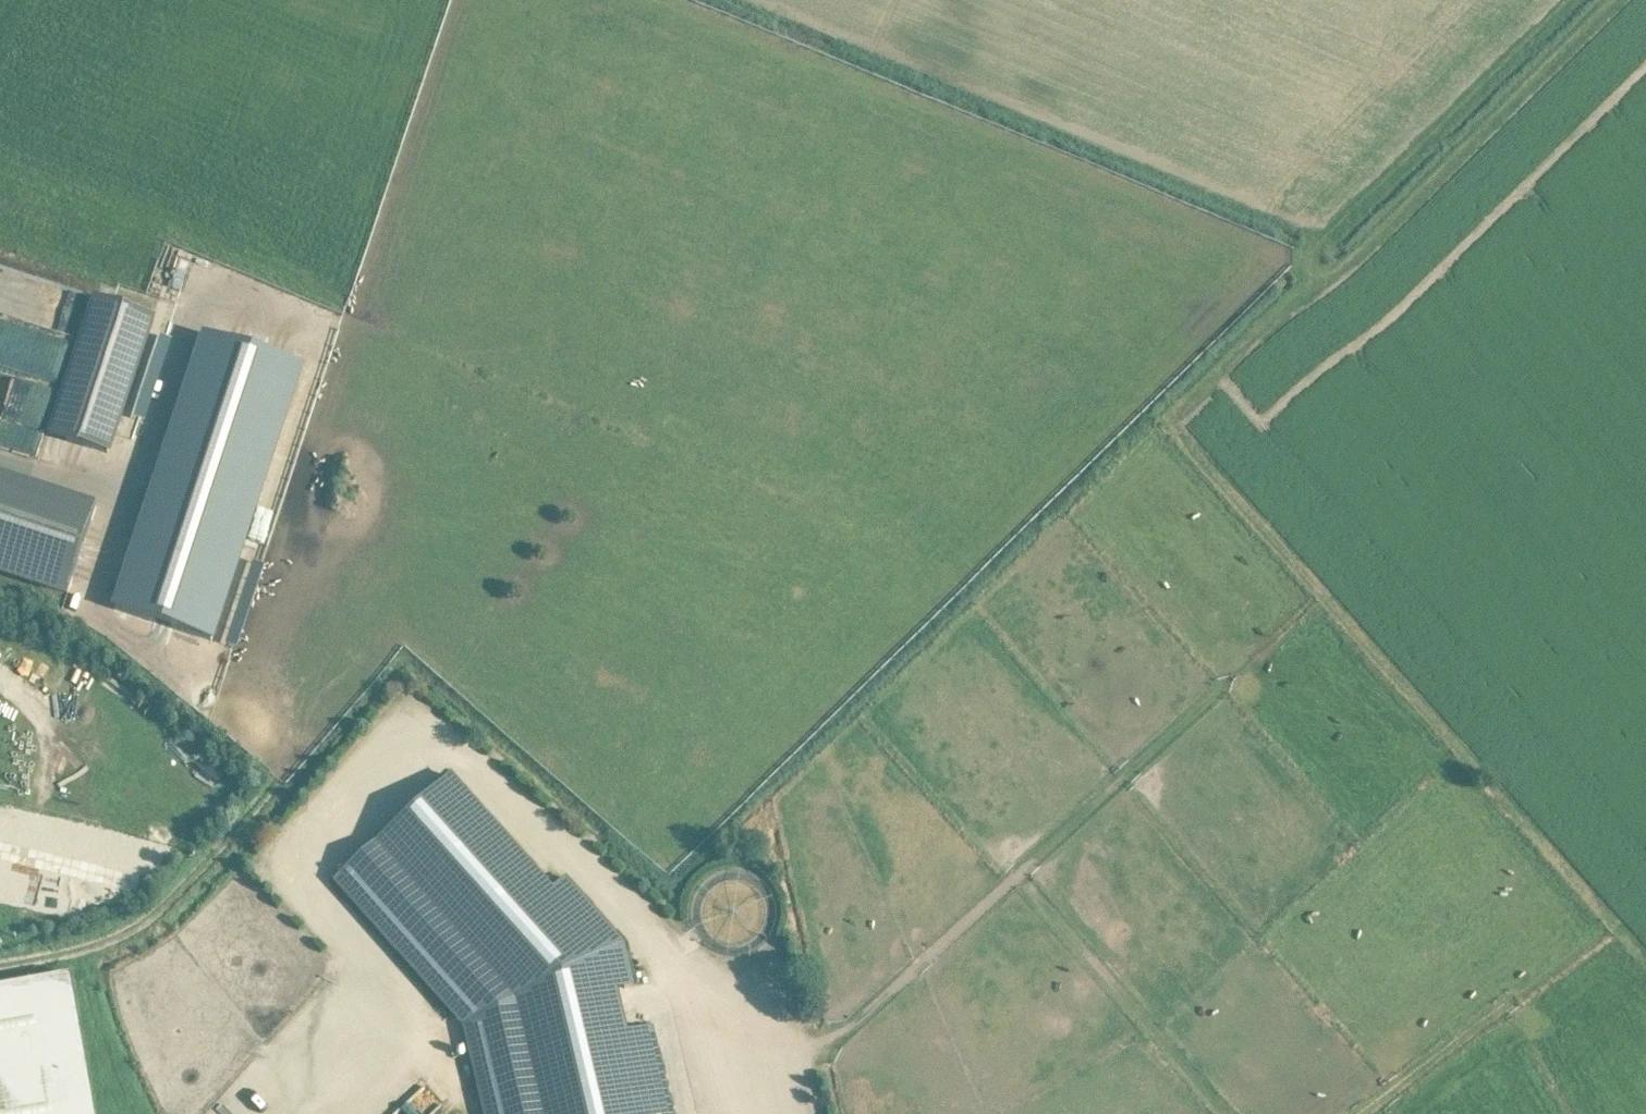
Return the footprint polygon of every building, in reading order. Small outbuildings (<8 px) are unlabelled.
[(47,434),(111,455),(156,318),(92,297),(47,434)] [(206,335),(115,610),(211,642),(301,366),(206,335)] [(98,504),(0,472),(0,576),(67,598),(98,504)] [(618,939),(565,880),(552,891),(451,778),(334,881),(465,1027),(485,1113),(673,1113),(652,1028),(626,1034),(616,991),(633,987),(623,945),(618,939)] [(72,978),(0,990),(0,1113),(95,1113),(72,978)]
